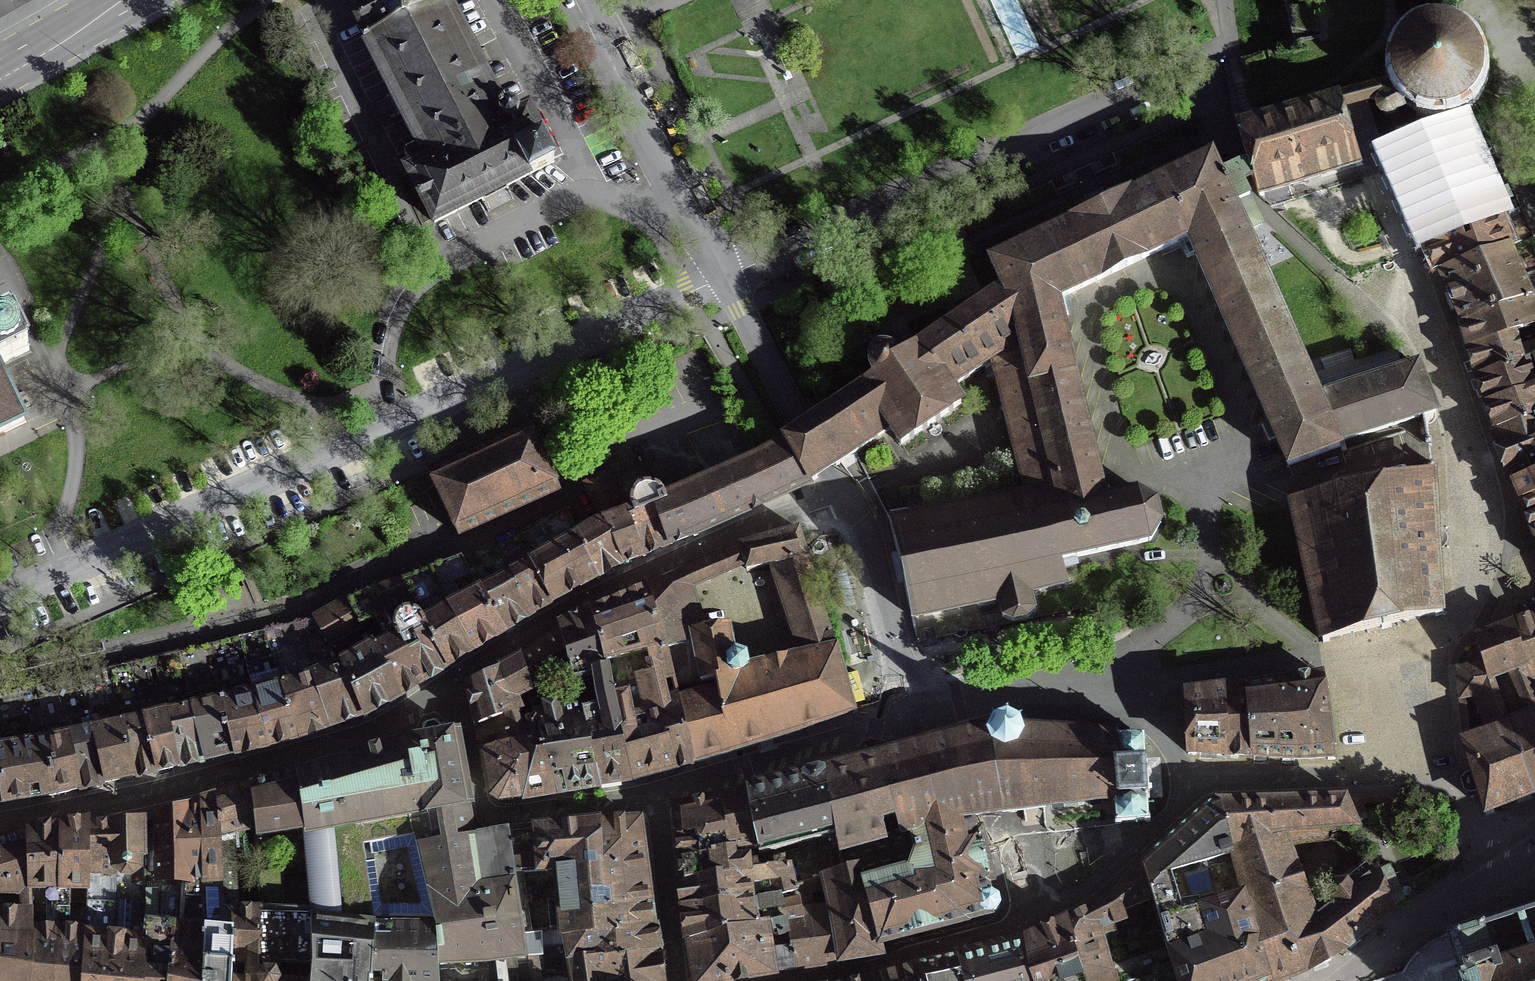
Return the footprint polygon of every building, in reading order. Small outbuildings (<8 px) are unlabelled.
[(406,172),(433,224),(553,163),(526,111),(516,117),(517,113),(515,109),(512,106),(508,105),(502,106),(499,111),(443,0),(347,0),(366,38),(364,39),(418,145),(402,153),(410,170),(406,172)] [(1393,98),(1398,106),(1408,114),(1420,119),(1433,121),(1446,120),(1452,118),(1463,113),(1472,106),(1479,98),(1484,87),(1487,76),(1487,64),(1484,53),(1480,43),(1473,34),(1464,26),(1454,21),(1442,18),(1430,18),(1419,21),(1409,26),(1400,33),(1399,34),(1391,45),(1386,58),(1384,72),(1387,86),(1388,89),(1389,92),(1391,96),(1393,98)] [(1361,164),(1388,158),(1432,139),(1428,129),(1426,127),(1423,126),(1420,127),(1406,131),(1391,136),(1380,133),(1369,102),(1382,100),(1385,99),(1387,98),(1390,98),(1393,98),(1391,96),(1389,92),(1388,89),(1387,86),(1354,95),(1338,99),(1299,111),(1299,110),(1275,117),(1276,118),(1235,130),(1246,164),(1241,167),(1236,169),(1242,183),(1247,181),(1252,178),(1258,197),(1260,199),(1263,198),(1262,195),(1314,178),(1354,166),(1355,169),(1362,166),(1361,164)] [(1398,110),(1398,106),(1393,98),(1390,98),(1387,98),(1385,99),(1382,100),(1380,105),(1380,109),(1382,114),(1386,116),(1391,116),(1395,114),(1398,110)] [(1531,299),(1509,248),(1496,219),(1482,185),(1457,129),(1452,118),(1446,120),(1451,132),(1432,139),(1388,158),(1402,189),(1412,212),(1420,230),(1426,244),(1434,262),(1439,274),(1449,297),(1461,323),(1460,324),(1460,325),(1531,299)] [(1014,319),(1056,301),(1167,248),(1187,238),(1257,399),(1287,467),(1339,449),(1338,445),(1434,413),(1417,366),(1318,399),(1245,233),(1261,226),(1258,220),(1241,184),(1242,183),(1236,169),(1219,177),(1210,157),(1069,223),(1069,224),(988,262),(1001,290),(1014,319)] [(1014,319),(1001,290),(919,346),(899,359),(895,353),(889,349),(881,349),(875,351),(869,357),(867,364),(868,371),(872,377),(872,378),(820,412),(805,423),(782,439),(783,441),(809,483),(812,481),(812,482),(830,470),(839,464),(840,465),(843,462),(842,461),(850,456),(851,457),(854,455),(853,454),(889,430),(900,445),(960,405),(949,390),(991,362),(997,384),(1024,493),(1054,488),(1058,505),(1104,497),(1102,491),(1100,481),(1091,443),(1092,442),(1090,434),(1089,435),(1056,301),(1014,319)] [(1468,347),(1472,362),(1476,378),(1481,391),(1486,405),(1490,419),(1494,432),(1498,444),(1502,456),(1507,470),(1512,483),(1516,492),(1520,501),(1530,524),(1534,537),(1534,344),(1518,351),(1513,334),(1534,326),(1534,307),(1531,299),(1460,325),(1461,327),(1462,327),(1468,347)] [(30,354),(11,315),(0,321),(0,369),(30,354)] [(25,424),(0,375),(0,436),(25,424)] [(516,437),(429,477),(456,535),(556,490),(529,430),(516,437)] [(374,591),(347,603),(314,621),(314,622),(293,628),(293,626),(292,627),(263,633),(238,639),(209,647),(176,654),(152,660),(129,666),(108,671),(79,678),(54,684),(35,689),(5,696),(0,697),(0,804),(14,802),(27,800),(42,798),(56,796),(68,793),(76,791),(92,787),(103,784),(120,781),(133,778),(145,775),(156,773),(168,770),(178,767),(193,764),(203,762),(218,759),(234,755),(248,751),(266,748),(281,744),(299,740),(315,734),(331,728),(346,722),(361,717),(363,720),(365,719),(367,718),(365,715),(379,708),(396,698),(407,692),(422,684),(423,683),(422,681),(431,675),(443,668),(445,670),(446,669),(448,668),(447,666),(457,659),(472,650),(483,643),(500,633),(501,636),(502,635),(505,633),(504,631),(517,622),(532,613),(541,608),(552,602),(572,591),(594,578),(596,581),(598,580),(598,578),(605,575),(604,574),(609,571),(613,569),(613,568),(620,564),(631,560),(641,556),(642,556),(643,558),(644,558),(644,556),(653,551),(667,545),(668,547),(671,546),(670,544),(681,540),(692,536),(693,538),(697,536),(696,534),(790,492),(809,483),(783,441),(756,459),(713,483),(664,500),(662,493),(657,488),(649,487),(640,488),(635,492),(631,496),(628,504),(628,512),(623,514),(616,498),(608,478),(585,489),(601,523),(578,536),(565,512),(518,538),(497,550),(466,568),(461,559),(428,572),(401,581),(374,591)] [(1434,478),(1433,470),(1379,484),(1378,481),(1349,487),(1350,490),(1297,501),(1297,499),(1291,500),(1322,644),(1328,642),(1327,639),(1380,627),(1381,630),(1385,629),(1389,628),(1389,625),(1434,615),(1434,618),(1443,616),(1442,607),(1439,607),(1438,579),(1440,578),(1440,567),(1437,567),(1435,528),(1437,528),(1437,522),(1435,522),(1432,478),(1434,478)] [(1159,524),(1154,503),(1137,492),(1120,495),(1110,496),(1104,497),(1058,505),(1054,488),(1024,493),(888,521),(899,570),(910,619),(930,615),(998,601),(1001,618),(1011,624),(1027,620),(1028,619),(1035,611),(1031,593),(1066,584),(1060,562),(1140,545),(1148,543),(1159,524)] [(823,649),(834,646),(798,530),(743,545),(740,548),(745,568),(745,571),(774,567),(800,645),(821,640),(823,649)] [(693,591),(745,568),(740,548),(710,561),(674,576),(646,588),(662,645),(664,650),(690,643),(708,637),(693,591)] [(607,674),(650,663),(646,649),(662,645),(646,588),(591,612),(590,610),(604,660),(607,674)] [(607,674),(604,660),(590,610),(586,612),(587,614),(561,628),(560,626),(559,626),(573,681),(572,681),(578,705),(598,787),(631,781),(611,703),(607,674)] [(1533,618),(1512,627),(1523,665),(1524,667),(1522,668),(1534,700),(1534,625),(1533,618)] [(529,703),(534,717),(578,705),(572,681),(573,681),(559,626),(554,629),(555,632),(519,660),(528,691),(526,691),(529,703)] [(1512,627),(1475,641),(1478,651),(1481,664),(1483,664),(1489,679),(1523,665),(1512,627)] [(690,643),(664,650),(663,651),(672,682),(676,695),(677,700),(692,765),(735,752),(753,747),(777,740),(798,732),(822,723),(852,712),(834,646),(823,649),(803,654),(803,656),(746,668),(745,658),(734,654),(733,655),(729,633),(708,637),(690,643)] [(662,645),(646,649),(650,663),(655,680),(662,707),(661,707),(675,769),(692,765),(677,700),(676,695),(672,682),(663,651),(664,650),(662,645)] [(1465,659),(1465,664),(1466,668),(1481,664),(1478,651),(1471,653),(1468,655),(1465,659)] [(518,710),(529,703),(526,691),(528,691),(519,660),(497,672),(511,712),(518,710)] [(650,663),(607,674),(611,703),(631,781),(675,769),(661,707),(662,707),(655,680),(650,663)] [(1456,670),(1465,744),(1505,726),(1489,679),(1483,664),(1481,664),(1466,668),(1456,670)] [(1505,726),(1534,713),(1534,700),(1522,668),(1524,667),(1523,665),(1489,679),(1505,726)] [(497,672),(468,686),(478,728),(505,722),(503,716),(511,712),(497,672)] [(1316,677),(1247,688),(1223,691),(1192,695),(1184,696),(1186,701),(1187,701),(1188,747),(1186,748),(1186,755),(1194,756),(1194,754),(1211,755),(1226,756),(1240,757),(1252,757),(1282,760),(1286,760),(1292,761),(1292,760),(1326,759),(1327,762),(1334,761),(1333,754),(1331,754),(1321,681),(1322,681),(1321,675),(1316,675),(1316,677)] [(598,787),(578,705),(534,717),(537,729),(555,793),(598,787)] [(555,793),(537,729),(527,732),(518,710),(511,712),(503,716),(505,722),(511,743),(510,744),(523,799),(526,799),(526,798),(555,793)] [(1505,726),(1465,744),(1471,764),(1469,765),(1477,792),(1480,792),(1484,806),(1481,808),(1485,817),(1494,814),(1492,809),(1521,798),(1530,794),(1534,792),(1534,713),(1505,726)] [(745,793),(745,795),(757,849),(758,855),(834,836),(842,872),(826,875),(821,877),(822,881),(824,889),(829,908),(812,911),(800,913),(799,913),(801,920),(810,918),(834,913),(841,963),(843,963),(843,962),(875,957),(875,958),(881,957),(880,951),(879,951),(877,945),(963,923),(963,922),(991,914),(995,911),(998,907),(997,901),(995,898),(993,896),(989,895),(986,895),(984,884),(990,883),(987,872),(989,872),(989,870),(987,870),(985,861),(987,860),(986,858),(984,858),(978,834),(972,835),(968,817),(1041,807),(1115,799),(1115,800),(1113,800),(1113,804),(1115,804),(1116,821),(1114,821),(1114,826),(1119,826),(1119,824),(1143,822),(1144,824),(1149,823),(1148,819),(1146,819),(1147,812),(1146,812),(1145,801),(1147,801),(1147,797),(1145,797),(1145,796),(1147,795),(1147,792),(1150,792),(1148,767),(1145,767),(1145,764),(1142,763),(1144,763),(1144,758),(1142,758),(1142,748),(1141,742),(1143,742),(1143,737),(1138,738),(1138,739),(1121,739),(1121,738),(1116,738),(1117,739),(1112,739),(1037,733),(1022,732),(1018,721),(1019,720),(1006,714),(992,719),(988,728),(983,728),(984,731),(953,737),(952,734),(947,735),(948,739),(745,793)] [(505,722),(478,728),(482,752),(510,744),(511,743),(505,722)] [(433,928),(435,980),(528,980),(528,978),(522,935),(507,833),(474,839),(457,733),(432,738),(406,744),(345,762),(360,846),(360,847),(412,835),(433,928)] [(491,798),(498,802),(523,799),(510,744),(482,752),(491,798)] [(371,974),(372,932),(367,900),(369,900),(365,874),(363,860),(360,847),(360,846),(345,762),(342,763),(296,776),(302,833),(309,918),(309,929),(308,980),(370,980),(371,974)] [(257,916),(257,928),(309,929),(309,918),(302,833),(296,776),(250,788),(260,916),(257,916)] [(232,914),(257,916),(260,916),(250,788),(215,796),(221,898),(221,903),(229,914),(232,914)] [(757,849),(745,795),(719,802),(679,810),(679,809),(675,809),(676,814),(678,831),(678,839),(679,843),(680,862),(681,880),(682,885),(757,872),(756,870),(755,864),(747,865),(743,860),(736,861),(735,853),(757,849)] [(199,803),(202,899),(221,898),(215,796),(199,801),(199,803)] [(1230,848),(1284,844),(1300,842),(1299,833),(1356,828),(1344,799),(1272,801),(1217,803),(1230,848)] [(145,879),(145,886),(145,894),(155,894),(155,927),(173,928),(175,897),(184,898),(202,899),(199,803),(153,816),(153,821),(154,824),(154,878),(145,879)] [(1144,861),(1141,858),(1153,899),(1167,944),(1178,980),(1269,980),(1230,848),(1217,803),(1209,806),(1201,811),(1144,861)] [(111,870),(120,876),(129,876),(132,876),(142,867),(142,858),(144,858),(143,824),(143,822),(143,819),(143,818),(108,822),(108,860),(111,860),(111,870)] [(589,889),(596,889),(595,873),(598,873),(599,849),(597,821),(595,822),(595,823),(516,831),(507,833),(522,935),(530,935),(523,882),(531,881),(531,872),(556,871),(560,931),(560,933),(561,940),(563,939),(563,938),(591,934),(589,914),(589,889)] [(647,886),(645,878),(639,826),(640,826),(639,821),(634,821),(634,822),(614,822),(614,821),(599,822),(599,821),(597,821),(599,849),(598,873),(595,873),(596,889),(589,889),(589,914),(591,934),(563,938),(563,939),(568,961),(568,965),(571,980),(660,980),(656,951),(653,931),(652,925),(650,912),(649,906),(647,892),(647,886)] [(85,938),(86,938),(111,940),(112,926),(114,894),(129,886),(129,876),(120,876),(111,870),(111,860),(108,860),(108,822),(88,825),(86,921),(85,925),(85,938)] [(58,936),(85,938),(85,925),(86,921),(88,825),(58,830),(59,891),(58,920),(58,932),(58,936)] [(27,835),(30,889),(30,919),(32,919),(57,920),(58,920),(59,891),(58,830),(54,831),(27,835)] [(30,919),(30,889),(27,835),(23,836),(0,843),(0,920),(30,919)] [(1230,848),(1269,980),(1278,980),(1326,964),(1392,911),(1376,873),(1373,876),(1365,866),(1345,882),(1333,884),(1329,895),(1330,897),(1310,913),(1284,844),(1230,848)] [(1458,864),(1454,845),(1444,850),(1450,870),(1458,864)] [(1167,944),(1109,962),(1102,934),(1114,929),(1110,914),(1153,899),(1141,858),(1111,897),(1076,917),(1068,921),(1085,980),(1178,980),(1167,944)] [(757,872),(682,885),(682,891),(684,908),(750,901),(793,891),(787,867),(757,872)] [(433,928),(410,928),(410,925),(404,925),(404,928),(390,928),(381,871),(365,874),(369,900),(367,900),(372,932),(371,974),(370,980),(435,980),(433,928)] [(786,922),(801,920),(799,913),(793,891),(750,901),(684,908),(685,923),(688,944),(764,927),(786,922)] [(144,927),(141,980),(170,980),(173,928),(155,927),(155,894),(145,894),(146,927),(144,927)] [(175,897),(173,928),(170,980),(202,980),(203,980),(205,966),(205,949),(205,929),(204,929),(202,899),(184,898),(175,897)] [(202,899),(204,929),(205,929),(205,949),(205,966),(203,980),(202,980),(229,980),(232,914),(229,914),(221,903),(221,898),(202,899)] [(1484,927),(1483,925),(1450,936),(1450,937),(1448,938),(1449,940),(1448,941),(1453,957),(1459,955),(1459,958),(1460,958),(1464,968),(1463,968),(1464,971),(1458,973),(1461,980),(1534,980),(1534,911),(1484,927)] [(801,920),(786,922),(795,971),(806,969),(817,967),(828,965),(838,963),(838,964),(841,963),(834,913),(810,918),(801,920)] [(232,914),(229,980),(257,980),(257,972),(256,970),(257,965),(254,965),(257,928),(257,916),(232,914)] [(30,919),(0,920),(0,980),(84,980),(86,938),(85,938),(58,936),(58,932),(58,920),(57,920),(32,919),(30,919)] [(1068,921),(1032,938),(1026,940),(990,950),(956,959),(962,980),(1085,980),(1068,921)] [(786,922),(764,927),(771,974),(776,974),(795,971),(786,922)] [(144,927),(112,926),(111,940),(86,938),(84,980),(141,980),(144,927)] [(771,974),(764,927),(688,944),(690,956),(693,980),(732,980),(767,975),(767,977),(771,976),(771,974)] [(257,928),(254,965),(257,965),(256,970),(257,972),(257,980),(308,980),(309,929),(257,928)] [(568,961),(563,939),(561,940),(560,933),(530,935),(522,935),(528,978),(528,980),(571,980),(568,965),(568,961)] [(956,959),(917,968),(920,980),(962,980),(956,959)] [(917,968),(880,978),(881,980),(920,980),(917,968)]
